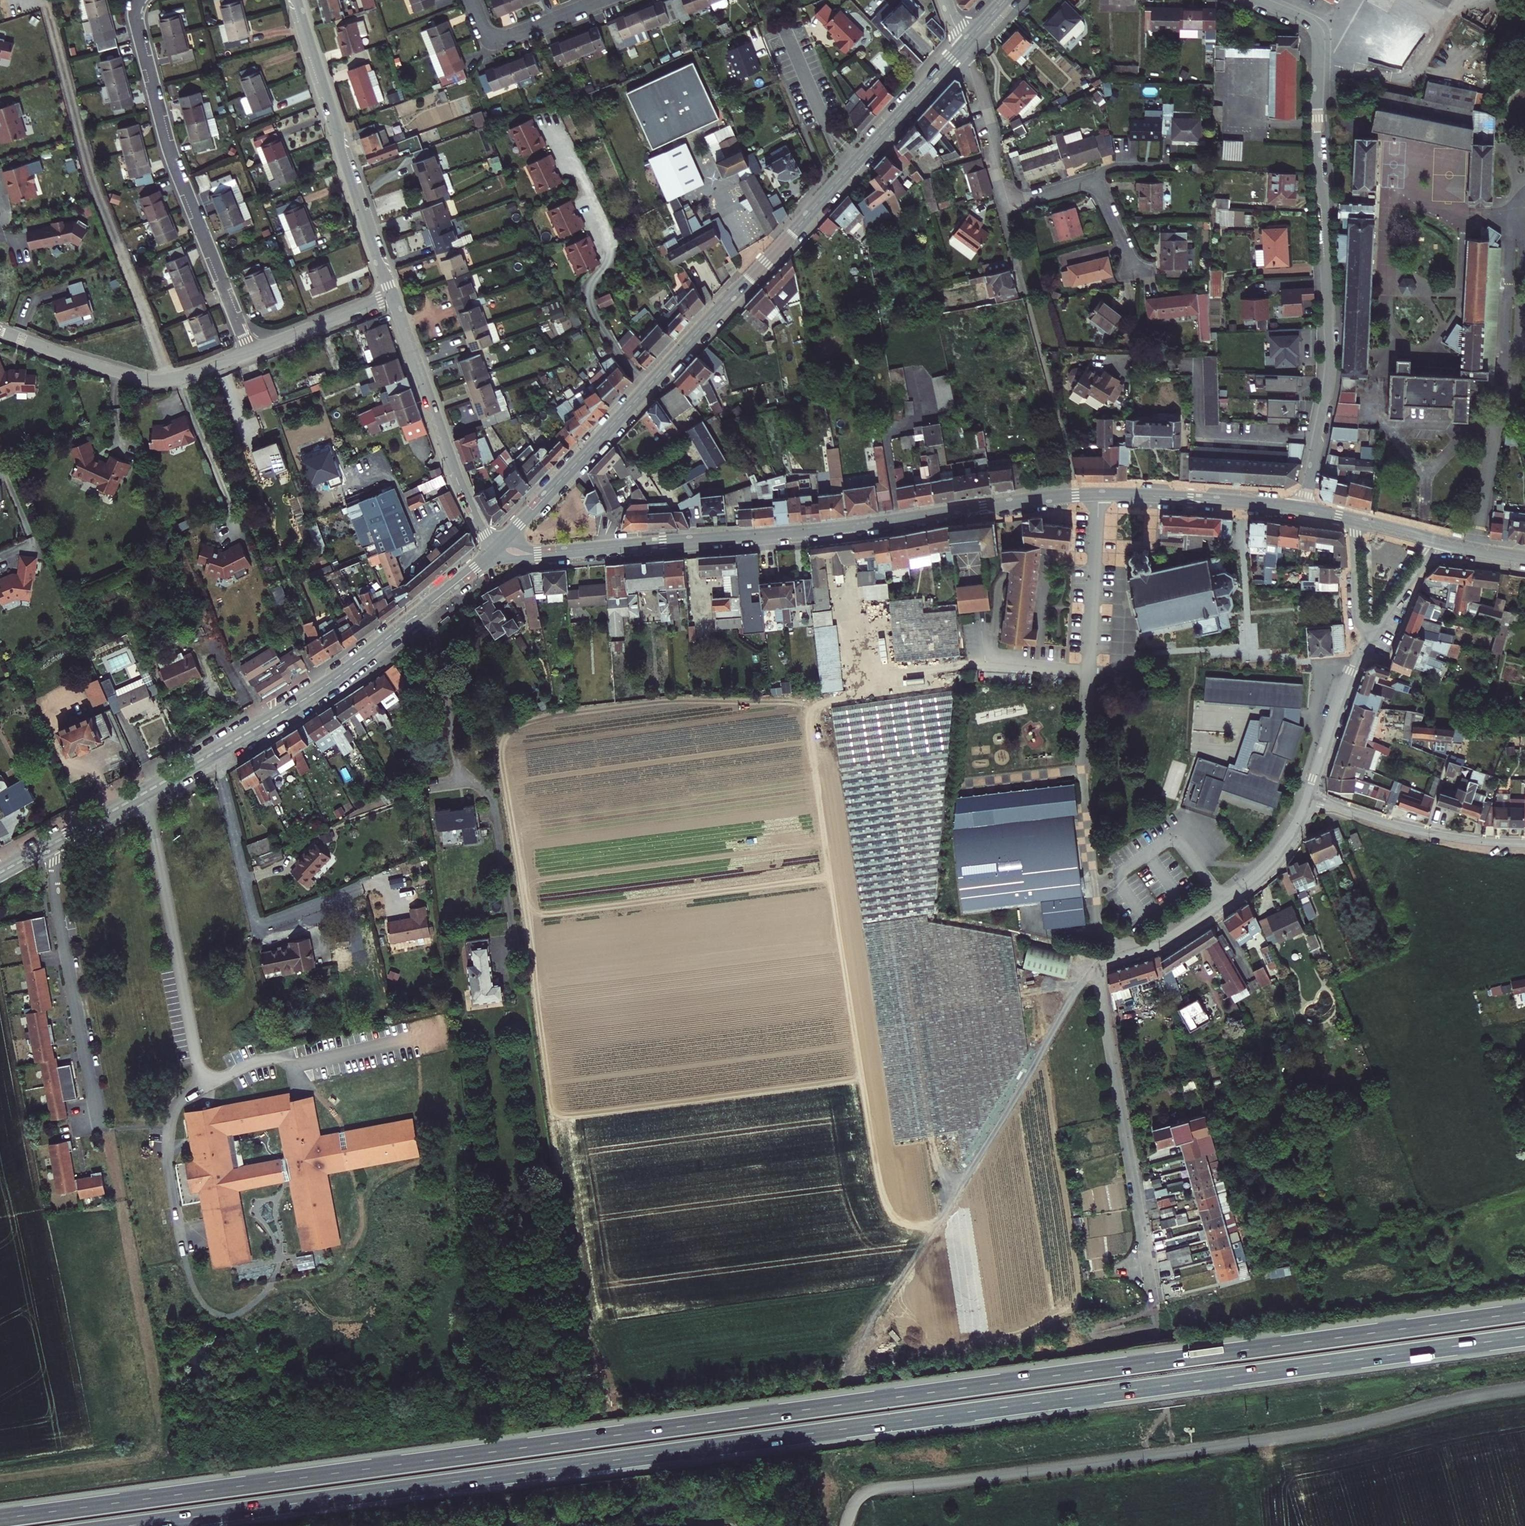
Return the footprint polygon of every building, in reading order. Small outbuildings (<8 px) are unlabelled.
[(103,10),(101,0),(79,0),(82,16),(103,10)] [(224,19),(245,14),(241,0),(219,0),(224,19)] [(325,18),(339,14),(345,12),(341,0),(319,0),(325,18)] [(413,8),(431,1),(431,0),(410,0),(413,8)] [(520,4),(518,0),(493,0),(497,10),(502,7),(503,10),(520,4)] [(642,30),(667,20),(669,25),(678,21),(670,0),(663,0),(634,11),(642,30)] [(678,21),(685,18),(683,13),(707,4),(705,0),(670,0),(678,21)] [(707,4),(709,10),(723,4),(724,3),(723,0),(705,0),(707,4)] [(911,0),(898,0),(892,6),(908,21),(914,15),(907,8),(913,2),(911,0)] [(959,9),(968,0),(953,0),(953,2),(959,9)] [(183,26),(179,8),(176,8),(174,2),(159,5),(160,12),(157,12),(160,30),(183,26)] [(845,54),(866,36),(843,10),(838,14),(829,4),(817,14),(827,24),(825,25),(840,41),(836,44),(845,54)] [(892,6),(877,21),(894,36),(908,21),(892,6)] [(1085,33),(1084,25),(1066,6),(1045,29),(1065,48),(1074,39),(1077,42),(1085,33)] [(1145,35),(1179,36),(1179,7),(1145,6),(1145,35)] [(1205,45),(1216,45),(1216,8),(1179,7),(1179,36),(1205,36),(1205,45)] [(103,10),(82,16),(88,40),(110,34),(103,10)] [(604,23),(615,51),(645,39),(642,30),(634,11),(604,23)] [(245,14),(224,19),(229,36),(223,38),(225,44),(248,38),(246,32),(249,31),(245,14)] [(943,37),(939,24),(929,15),(923,22),(942,39),(943,37)] [(427,32),(434,49),(454,41),(444,16),(424,24),(425,25),(418,27),(421,34),(427,32)] [(364,48),(355,20),(336,26),(340,40),(339,41),(343,55),(364,48)] [(721,21),(715,24),(720,36),(730,32),(727,25),(724,27),(721,21)] [(188,51),(183,26),(160,30),(166,55),(188,51)] [(597,26),(571,35),(578,53),(603,44),(597,26)] [(1017,60),(1032,44),(1019,31),(1004,47),(1017,60)] [(427,32),(421,34),(428,51),(434,49),(427,32)] [(556,61),(578,53),(571,35),(549,44),(556,61)] [(1270,109),(1295,110),(1295,60),(1299,60),(1299,48),(1299,38),(1277,37),(1277,48),(1276,59),(1271,58),(1270,109)] [(737,76),(758,68),(754,55),(752,55),(750,50),(753,49),(749,39),(726,47),(737,76)] [(0,61),(1,58),(11,60),(15,43),(0,40),(0,61)] [(462,63),(454,41),(434,49),(442,70),(436,72),(440,84),(463,75),(459,64),(462,63)] [(897,48),(907,57),(918,66),(923,61),(902,43),(897,48)] [(1225,73),(1226,57),(1226,47),(1216,47),(1216,60),(1218,60),(1217,73),(1225,73)] [(1271,58),(1276,59),(1277,48),(1226,47),(1226,57),(1271,58)] [(529,51),(505,60),(512,78),(515,85),(531,79),(529,72),(536,69),(529,51)] [(100,82),(119,77),(113,53),(93,58),(100,82)] [(692,57),(625,87),(650,144),(717,113),(692,57)] [(918,66),(907,57),(902,62),(913,73),(918,66)] [(489,87),(512,78),(505,60),(482,69),(489,87)] [(366,71),(364,64),(348,69),(361,107),(377,101),(372,86),(383,83),(377,67),(371,70),(366,71)] [(238,78),(244,96),(265,89),(260,71),(257,72),(255,66),(239,71),(241,77),(238,78)] [(119,77),(100,82),(105,106),(125,101),(119,77)] [(879,113),(895,94),(879,80),(863,98),(879,113)] [(967,132),(975,128),(963,86),(958,83),(934,109),(952,125),(958,132),(959,132),(959,134),(967,132)] [(999,109),(1012,121),(1037,95),(1024,83),(999,109)] [(1427,84),(1424,101),(1480,112),(1483,94),(1427,84)] [(270,106),(265,89),(244,96),(249,113),(252,112),(254,118),(269,113),(267,107),(270,106)] [(178,103),(182,122),(203,117),(200,98),(195,99),(194,93),(179,96),(181,102),(178,103)] [(1494,115),(1421,101),(1377,93),(1375,102),(1369,101),(1368,110),(1374,111),(1370,134),(1471,152),(1471,154),(1467,153),(1466,161),(1470,161),(1468,206),(1490,206),(1494,115)] [(861,133),(879,113),(863,98),(855,106),(851,103),(847,107),(861,133)] [(0,144),(26,137),(20,115),(23,114),(19,100),(0,105),(0,104),(0,142),(0,144)] [(1173,142),(1200,142),(1201,120),(1174,120),(1174,107),(1163,107),(1163,123),(1163,138),(1173,138),(1173,142)] [(1215,123),(1223,123),(1224,108),(1215,108),(1215,123)] [(952,125),(934,109),(925,118),(942,135),(941,136),(945,141),(949,147),(953,144),(950,140),(958,132),(952,125)] [(1270,120),(1295,120),(1295,110),(1270,109),(1270,120)] [(481,111),(472,114),(476,125),(485,122),(481,111)] [(513,134),(521,152),(544,141),(539,130),(537,132),(528,115),(507,125),(511,134),(513,134)] [(207,135),(203,117),(182,122),(187,146),(205,142),(204,136),(207,135)] [(117,148),(138,143),(132,118),(111,123),(117,148)] [(925,118),(915,128),(930,147),(941,136),(942,135),(925,118)] [(1015,129),(1025,123),(1023,119),(1012,124),(1015,129)] [(703,132),(714,157),(736,147),(734,144),(738,142),(729,120),(703,132)] [(377,129),(374,122),(357,127),(364,150),(390,141),(384,126),(377,129)] [(1019,137),(1029,131),(1025,123),(1015,129),(1019,137)] [(1163,142),(1163,138),(1163,123),(1132,123),(1131,141),(1163,142)] [(796,127),(789,131),(792,137),(800,133),(796,127)] [(930,147),(915,128),(897,147),(901,153),(905,161),(908,166),(918,158),(922,163),(929,157),(935,165),(936,164),(939,170),(945,169),(934,153),(930,147)] [(967,163),(984,159),(975,128),(967,132),(959,134),(967,163)] [(390,141),(364,150),(367,159),(407,145),(409,150),(421,145),(416,131),(390,141)] [(259,166),(265,164),(286,156),(280,138),(276,140),(274,134),(250,143),(259,166)] [(486,153),(493,151),(488,134),(481,136),(486,153)] [(1103,157),(1101,151),(1097,139),(1069,147),(1065,135),(1057,138),(1061,149),(1067,169),(1103,157)] [(941,136),(930,147),(934,153),(942,144),(945,141),(941,136)] [(683,137),(677,140),(690,167),(696,165),(683,137)] [(677,140),(663,147),(682,187),(696,179),(690,167),(677,140)] [(945,141),(942,144),(953,160),(957,157),(950,148),(949,147),(945,141)] [(1226,161),(1246,162),(1247,142),(1227,141),(1226,161)] [(736,147),(714,157),(725,178),(739,171),(743,180),(741,181),(750,196),(741,202),(752,213),(756,208),(773,235),(785,221),(772,198),(738,142),(734,144),(736,147)] [(1353,197),(1375,197),(1376,157),(1380,157),(1381,149),(1377,149),(1377,143),(1355,142),(1353,197)] [(138,143),(117,148),(123,172),(144,167),(138,143)] [(682,187),(663,147),(647,154),(665,195),(676,190),(682,187)] [(889,187),(902,175),(896,168),(905,161),(901,153),(897,147),(876,169),(881,177),(889,187)] [(1103,157),(1115,153),(1114,147),(1101,151),(1103,157)] [(1032,180),(1067,169),(1061,149),(1026,160),(1025,157),(1017,159),(1024,180),(1031,177),(1032,180)] [(533,179),(538,188),(559,178),(551,161),(553,160),(548,150),(526,161),(535,179),(533,179)] [(793,150),(768,163),(779,184),(804,171),(793,150)] [(416,179),(437,172),(430,154),(406,162),(410,171),(413,170),(416,179)] [(292,174),(286,156),(265,164),(270,181),(274,180),(276,186),(290,181),(288,175),(292,174)] [(27,164),(1,172),(10,202),(36,194),(27,164)] [(978,206),(996,202),(986,167),(967,172),(969,181),(971,180),(978,206)] [(1195,176),(1210,176),(1210,167),(1195,167),(1195,176)] [(437,172),(416,179),(420,189),(416,190),(422,206),(440,199),(445,197),(437,172)] [(1300,194),(1297,194),(1298,177),(1274,175),(1271,204),(1299,206),(1300,194)] [(925,190),(927,188),(919,176),(912,181),(921,193),(925,202),(924,203),(927,215),(932,214),(926,193),(925,190)] [(868,238),(894,215),(886,205),(891,201),(897,208),(899,218),(906,217),(902,199),(900,201),(889,187),(881,177),(873,184),(880,192),(859,211),(865,220),(865,221),(868,238)] [(214,212),(235,203),(229,187),(225,188),(222,181),(208,186),(211,194),(208,195),(214,212)] [(142,218),(161,210),(150,186),(132,195),(142,218)] [(1148,214),(1166,214),(1166,187),(1144,187),(1144,195),(1148,195),(1148,214)] [(902,190),(896,195),(900,201),(902,199),(906,196),(902,190)] [(772,198),(785,221),(792,213),(780,193),(772,198)] [(552,215),(560,233),(583,222),(578,212),(576,213),(568,196),(546,206),(551,215),(552,215)] [(865,220),(859,211),(850,197),(832,216),(851,235),(865,220)] [(285,211),(291,228),(312,220),(306,203),(303,204),(301,198),(277,206),(279,213),(285,211)] [(446,219),(440,199),(422,206),(415,208),(418,218),(421,217),(425,226),(446,219)] [(1214,208),(1232,209),(1232,200),(1214,199),(1214,208)] [(676,229),(665,235),(680,262),(706,248),(687,211),(684,206),(682,201),(674,204),(684,227),(678,231),(676,229)] [(684,206),(687,211),(694,208),(691,202),(684,206)] [(235,203),(214,212),(220,229),(224,227),(226,233),(244,227),(235,203)] [(720,207),(712,211),(712,212),(725,238),(730,249),(738,245),(720,207)] [(1364,405),(1358,405),(1358,387),(1368,387),(1374,209),(1340,207),(1339,221),(1344,221),(1350,222),(1350,230),(1344,230),(1344,236),(1336,236),(1338,264),(1348,265),(1343,386),(1340,392),(1337,429),(1363,430),(1364,405)] [(706,248),(725,238),(712,212),(712,211),(710,208),(702,213),(704,216),(699,219),(694,208),(687,211),(706,248)] [(1062,244),(1082,238),(1073,209),(1053,215),(1062,244)] [(161,210),(142,218),(152,241),(171,233),(161,210)] [(50,225),(26,230),(29,249),(71,241),(79,246),(89,229),(86,227),(87,225),(78,219),(77,222),(75,220),(64,222),(63,220),(50,222),(50,225)] [(455,245),(446,219),(425,226),(428,236),(425,237),(431,254),(455,245)] [(835,233),(840,228),(829,219),(825,223),(835,233)] [(312,220),(291,228),(298,245),(300,245),(302,251),(318,245),(316,239),(319,237),(312,220)] [(820,229),(830,239),(835,233),(825,223),(820,229)] [(958,244),(980,262),(993,246),(985,239),(981,236),(984,232),(974,224),(958,244)] [(1263,245),(1286,247),(1287,228),(1264,227),(1263,245)] [(572,261),(576,270),(598,260),(590,243),(592,241),(587,231),(565,242),(573,260),(572,261)] [(1487,293),(1499,293),(1500,256),(1493,256),(1494,252),(1492,250),(1499,241),(1487,231),(1483,236),(1479,233),(1479,242),(1467,242),(1464,292),(1487,293)] [(1186,273),(1192,273),(1192,235),(1167,236),(1167,273),(1172,273),(1186,273)] [(159,257),(169,281),(188,272),(174,241),(160,247),(164,254),(159,257)] [(455,245),(431,254),(437,270),(440,269),(443,279),(464,271),(455,245)] [(1253,260),(1262,261),(1263,245),(1255,245),(1253,260)] [(1262,261),(1285,262),(1286,247),(1263,245),(1262,261)] [(801,288),(798,277),(793,257),(779,271),(788,282),(792,278),(797,289),(801,288)] [(1069,293),(1115,280),(1109,262),(1071,273),(1072,277),(1065,279),(1069,293)] [(240,277),(248,294),(268,287),(261,269),(259,270),(256,264),(242,268),(245,275),(240,277)] [(326,266),(305,273),(313,294),(334,286),(326,266)] [(1214,292),(1228,292),(1228,266),(1214,266),(1214,292)] [(996,281),(1012,278),(1009,267),(994,271),(996,281)] [(443,290),(449,306),(473,298),(464,271),(443,279),(447,289),(443,290)] [(787,308),(783,288),(787,283),(788,282),(779,271),(765,287),(774,298),(777,307),(781,319),(787,317),(785,310),(787,308)] [(986,283),(996,281),(994,271),(984,273),(986,283)] [(202,306),(188,272),(169,281),(163,284),(172,306),(179,303),(183,314),(202,306)] [(1172,283),(1187,283),(1186,273),(1172,273),(1172,283)] [(711,302),(703,288),(696,275),(691,277),(695,288),(682,301),(684,305),(689,313),(695,319),(711,302)] [(992,310),(1019,306),(1013,277),(1012,278),(996,281),(986,283),(946,292),(947,296),(987,288),(992,310)] [(71,295),(53,300),(59,321),(91,312),(82,280),(68,284),(71,295)] [(710,284),(703,288),(711,302),(716,296),(710,284)] [(274,304),(268,287),(248,294),(254,312),(258,310),(260,315),(274,310),(272,305),(274,304)] [(768,316),(777,307),(774,298),(765,287),(742,312),(763,333),(769,326),(756,313),(761,309),(768,316)] [(604,308),(618,301),(614,291),(599,299),(604,308)] [(1320,301),(1319,291),(1286,293),(1288,318),(1309,317),(1308,302),(1320,301)] [(1464,303),(1487,305),(1487,293),(1464,292),(1464,303)] [(662,320),(679,337),(695,319),(689,313),(684,305),(682,301),(679,293),(669,300),(673,308),(669,311),(667,308),(659,317),(662,320)] [(1487,305),(1498,305),(1499,293),(1487,293),(1487,305)] [(1217,342),(1215,324),(1214,297),(1151,307),(1154,325),(1201,318),(1205,343),(1217,342)] [(483,324),(473,298),(449,306),(455,323),(458,321),(462,331),(483,324)] [(1272,301),(1249,302),(1250,323),(1263,322),(1263,333),(1272,333),(1275,333),(1272,301)] [(552,318),(563,315),(559,302),(548,305),(552,318)] [(1480,391),(1495,391),(1498,305),(1487,305),(1464,303),(1463,333),(1455,328),(1441,348),(1461,362),(1461,374),(1411,370),(1411,363),(1397,362),(1396,377),(1391,377),(1390,420),(1405,421),(1406,409),(1455,411),(1455,423),(1478,424),(1480,391)] [(1115,338),(1127,322),(1105,305),(1092,321),(1115,338)] [(214,334),(202,306),(183,314),(195,341),(214,334)] [(380,325),(377,317),(357,324),(360,332),(372,328),(380,325)] [(661,326),(647,341),(662,355),(679,337),(662,320),(659,324),(661,326)] [(490,321),(483,324),(462,331),(465,342),(462,343),(465,352),(497,341),(490,321)] [(368,339),(377,364),(397,357),(388,332),(387,332),(384,324),(380,325),(372,328),(375,336),(368,339)] [(662,355),(647,341),(633,328),(622,341),(625,347),(645,365),(647,363),(651,366),(662,355)] [(1307,343),(1307,331),(1275,333),(1272,333),(1273,346),(1277,346),(1278,358),(1282,358),(1283,368),(1296,367),(1296,369),(1305,368),(1303,343),(1307,343)] [(216,338),(214,334),(195,341),(197,346),(216,338)] [(770,362),(778,361),(775,343),(766,344),(770,362)] [(295,349),(283,354),(298,391),(310,387),(295,349)] [(459,373),(462,382),(484,374),(477,355),(452,364),(456,374),(459,373)] [(710,381),(717,373),(701,356),(689,368),(705,386),(714,403),(720,400),(710,381)] [(388,370),(392,380),(404,377),(397,357),(377,364),(380,373),(388,370)] [(627,391),(638,380),(621,364),(614,357),(603,367),(627,391)] [(614,404),(627,391),(603,367),(594,359),(590,364),(599,372),(591,380),(598,387),(614,404)] [(1209,368),(1223,367),(1223,359),(1209,359),(1209,368)] [(15,391),(35,390),(35,373),(26,373),(26,369),(10,369),(5,371),(0,360),(0,397),(15,391)] [(888,375),(901,373),(900,367),(887,370),(888,375)] [(708,406),(697,394),(705,386),(689,368),(678,379),(681,384),(699,408),(702,411),(708,406)] [(1100,396),(1113,408),(1129,390),(1119,381),(1115,385),(1101,371),(1082,392),(1094,403),(1100,396)] [(933,384),(948,380),(947,372),(931,376),(933,384)] [(890,383),(903,380),(901,373),(888,375),(890,383)] [(271,402),(270,399),(261,374),(242,381),(253,409),(271,402)] [(491,396),(484,374),(462,382),(465,392),(462,393),(467,405),(491,396)] [(1209,383),(1223,383),(1223,374),(1209,375),(1209,383)] [(408,375),(404,377),(392,380),(386,383),(392,402),(371,409),(359,415),(364,426),(370,423),(377,420),(375,416),(417,401),(408,375)] [(1307,390),(1307,380),(1260,378),(1260,391),(1270,391),(1270,394),(1300,395),(1300,390),(1307,390)] [(891,388),(904,386),(903,380),(890,383),(891,388)] [(935,391),(950,387),(948,380),(933,384),(935,391)] [(678,421),(699,408),(681,384),(662,398),(678,421)] [(603,416),(614,404),(598,387),(594,392),(588,386),(579,392),(587,400),(603,416)] [(892,396),(905,394),(904,386),(891,388),(892,396)] [(952,394),(952,392),(950,387),(935,391),(937,397),(952,394)] [(893,402),(906,399),(905,394),(892,396),(893,402)] [(938,404),(954,400),(952,394),(937,397),(938,404)] [(566,400),(572,407),(580,417),(590,429),(603,416),(587,400),(582,405),(573,395),(566,400)] [(491,396),(467,405),(470,415),(473,414),(478,430),(501,422),(491,396)] [(678,421),(662,398),(661,397),(644,415),(657,435),(668,422),(681,441),(689,437),(678,421)] [(1209,406),(1223,406),(1223,399),(1209,398),(1209,406)] [(555,407),(562,416),(572,407),(566,400),(555,407)] [(940,411),(956,408),(954,400),(938,404),(940,411)] [(377,420),(370,423),(372,429),(400,419),(409,442),(429,434),(417,401),(375,416),(377,420)] [(350,415),(356,414),(354,403),(348,404),(350,415)] [(1307,405),(1273,403),(1273,428),(1296,429),(1296,421),(1299,421),(1303,421),(1303,414),(1307,414),(1307,405)] [(168,424),(152,424),(152,450),(167,450),(194,439),(185,417),(168,424)] [(570,426),(573,431),(580,439),(590,429),(580,417),(570,426)] [(1130,446),(1153,447),(1153,419),(1135,419),(1129,419),(1128,441),(1125,441),(1125,446),(1122,446),(1122,434),(1114,434),(1115,419),(1097,419),(1098,446),(1104,446),(1118,447),(1118,481),(1127,481),(1127,478),(1129,478),(1130,446)] [(1153,447),(1179,447),(1180,420),(1153,419),(1153,447)] [(943,443),(940,429),(939,422),(921,426),(922,431),(925,447),(943,443)] [(716,475),(733,466),(711,424),(693,434),(716,475)] [(1334,443),(1362,444),(1363,430),(1337,429),(1334,443)] [(972,450),(986,447),(983,430),(966,434),(972,450)] [(1371,448),(1380,449),(1382,431),(1373,430),(1371,448)] [(573,447),(580,439),(573,431),(565,439),(573,447)] [(926,452),(925,447),(922,431),(914,433),(905,434),(907,446),(908,450),(918,448),(923,481),(914,483),(917,504),(935,501),(926,452)] [(488,465),(475,433),(475,432),(456,440),(468,470),(479,465),(480,468),(488,465)] [(488,465),(496,462),(483,433),(475,433),(488,465)] [(900,448),(907,446),(905,434),(898,436),(900,448)] [(339,437),(335,439),(345,466),(349,464),(339,437)] [(543,449),(539,453),(553,467),(573,447),(565,439),(552,453),(548,449),(543,449)] [(104,462),(95,458),(92,451),(95,450),(91,440),(73,447),(76,454),(75,455),(78,463),(73,473),(87,479),(88,478),(99,483),(97,487),(99,487),(100,491),(105,493),(108,491),(115,494),(119,485),(118,484),(122,474),(127,476),(132,463),(112,455),(109,462),(105,461),(104,462)] [(278,442),(253,451),(260,470),(275,465),(277,471),(287,468),(278,442)] [(1295,466),(1299,466),(1304,442),(1288,442),(1288,461),(1272,461),(1271,481),(1285,481),(1287,481),(1289,481),(1290,480),(1292,478),(1293,477),(1294,476),(1295,466)] [(614,484),(610,475),(623,461),(629,471),(633,468),(618,443),(591,472),(600,491),(614,484)] [(1104,481),(1118,481),(1118,447),(1104,446),(1103,459),(1104,481)] [(1188,479),(1218,480),(1218,448),(1189,448),(1189,453),(1188,479)] [(1218,480),(1271,481),(1272,461),(1273,449),(1218,448),(1218,480)] [(1337,506),(1342,479),(1344,470),(1351,470),(1355,471),(1370,473),(1378,473),(1380,449),(1371,448),(1367,448),(1365,461),(1360,461),(1360,459),(1331,455),(1322,497),(1325,503),(1337,506)] [(935,501),(957,498),(953,476),(940,478),(935,450),(926,452),(935,501)] [(330,451),(304,460),(313,484),(328,479),(330,486),(341,482),(330,451)] [(851,522),(897,515),(886,452),(877,454),(886,501),(881,502),(879,491),(848,496),(851,522)] [(1188,482),(1188,479),(1189,453),(1179,452),(1179,482),(1188,482)] [(536,485),(553,467),(539,453),(527,466),(518,457),(514,461),(536,485)] [(982,494),(993,492),(990,470),(982,471),(980,457),(978,458),(977,455),(975,456),(975,459),(982,494)] [(655,472),(662,468),(655,456),(648,460),(655,472)] [(851,522),(848,496),(842,456),(830,458),(835,495),(830,496),(830,502),(833,524),(851,522)] [(434,479),(444,474),(438,459),(429,463),(434,479)] [(519,485),(527,494),(536,485),(514,461),(509,466),(503,459),(496,462),(496,463),(517,487),(519,485)] [(970,496),(982,494),(975,459),(970,460),(973,473),(966,474),(970,496)] [(1025,472),(1014,474),(1011,459),(988,462),(990,470),(993,492),(1027,486),(1025,472)] [(1078,480),(1104,481),(1103,459),(1072,459),(1078,480)] [(511,511),(527,494),(519,485),(517,487),(496,463),(496,462),(488,465),(493,475),(494,474),(499,481),(498,482),(505,490),(502,492),(507,497),(503,501),(511,511)] [(957,498),(970,496),(966,474),(964,462),(959,463),(961,475),(953,476),(957,498)] [(1271,486),(1295,486),(1299,466),(1295,466),(1294,476),(1293,477),(1292,478),(1290,480),(1289,481),(1287,481),(1285,481),(1271,481),(1271,486)] [(899,506),(917,504),(914,483),(903,484),(900,467),(893,468),(899,506)] [(688,489),(712,477),(708,469),(675,487),(679,494),(688,489)] [(1354,477),(1354,473),(1355,471),(1351,470),(1349,480),(1342,479),(1337,506),(1347,508),(1353,482),(1354,477)] [(1369,481),(1377,482),(1378,473),(1370,473),(1369,481)] [(745,531),(780,528),(776,487),(770,488),(764,490),(760,479),(754,482),(758,492),(730,499),(706,501),(706,496),(698,500),(697,497),(693,499),(693,501),(697,510),(707,509),(707,518),(730,517),(730,513),(755,506),(755,498),(761,497),(762,503),(768,502),(769,512),(744,514),(745,531)] [(823,508),(818,508),(815,484),(801,484),(800,480),(790,483),(790,489),(803,488),(807,526),(825,525),(823,508)] [(1347,508),(1373,514),(1376,488),(1353,482),(1347,508)] [(780,528),(794,527),(790,489),(790,483),(782,485),(776,487),(780,528)] [(610,513),(624,507),(614,484),(600,491),(610,512),(610,513)] [(511,511),(503,501),(496,485),(487,489),(488,490),(478,494),(494,523),(500,523),(511,511)] [(426,503),(419,486),(404,494),(412,510),(426,503)] [(794,527),(807,526),(803,488),(790,489),(794,527)] [(365,547),(377,543),(382,555),(381,555),(384,562),(389,574),(396,587),(408,581),(396,557),(417,548),(394,489),(360,502),(359,500),(349,505),(360,533),(365,547)] [(452,491),(439,497),(452,521),(464,515),(452,491)] [(602,516),(610,512),(600,491),(592,494),(590,503),(595,513),(602,516)] [(626,532),(654,532),(655,508),(647,492),(642,494),(644,499),(644,507),(638,507),(632,513),(626,532)] [(694,510),(697,510),(693,501),(682,506),(685,511),(694,510)] [(825,525),(833,524),(830,502),(823,502),(823,508),(825,525)] [(654,532),(686,532),(678,515),(673,506),(655,508),(654,532)] [(695,532),(704,532),(694,510),(685,511),(695,532)] [(1492,538),(1504,540),(1507,513),(1495,512),(1492,538)] [(1524,543),(1524,521),(1516,519),(1516,514),(1507,513),(1504,540),(1510,541),(1511,537),(1518,538),(1518,542),(1524,543)] [(452,521),(455,527),(468,522),(464,515),(452,521)] [(1193,554),(1193,539),(1193,522),(1165,521),(1165,541),(1188,542),(1188,554),(1193,554)] [(1217,544),(1236,545),(1237,524),(1193,522),(1193,539),(1217,539),(1217,544)] [(1011,600),(1041,596),(1046,552),(1076,555),(1078,541),(1071,541),(1070,533),(1047,530),(1046,524),(1036,525),(1036,527),(1027,528),(1030,554),(1006,557),(1008,575),(1013,575),(1011,600)] [(1269,557),(1269,554),(1270,525),(1254,525),(1254,543),(1253,556),(1269,557)] [(1281,555),(1282,548),(1284,527),(1270,525),(1269,554),(1281,555)] [(431,557),(436,563),(465,537),(456,527),(442,541),(439,547),(441,549),(431,557)] [(1300,551),(1301,543),(1302,529),(1284,527),(1282,548),(1300,551)] [(986,560),(1002,558),(999,529),(984,531),(986,557),(986,560)] [(1317,557),(1318,545),(1320,532),(1302,529),(1301,543),(1312,544),(1310,557),(1317,557)] [(417,580),(411,586),(420,601),(480,547),(472,531),(465,537),(436,563),(433,566),(417,580)] [(963,560),(986,557),(984,531),(952,535),(956,576),(957,585),(965,584),(963,560)] [(1343,568),(1349,568),(1347,536),(1345,535),(1320,532),(1318,545),(1337,547),(1337,563),(1316,563),(1316,570),(1343,568)] [(1071,541),(1078,541),(1079,534),(1070,533),(1071,541)] [(952,576),(956,576),(952,535),(931,538),(933,561),(947,559),(949,574),(952,574),(952,576)] [(911,564),(933,561),(931,538),(909,541),(911,564)] [(911,574),(911,564),(909,541),(894,543),(897,575),(911,574)] [(1165,553),(1188,554),(1188,542),(1165,541),(1165,553)] [(224,551),(205,545),(199,564),(207,567),(205,571),(228,578),(235,574),(237,578),(250,572),(248,569),(252,567),(241,543),(224,551)] [(884,577),(897,575),(894,543),(878,545),(879,563),(881,577),(878,577),(879,584),(884,583),(884,577)] [(870,564),(879,563),(878,545),(858,548),(860,565),(862,565),(864,577),(872,576),(870,564)] [(861,571),(860,565),(858,548),(834,550),(836,563),(838,582),(850,581),(849,572),(861,571)] [(1234,611),(1233,608),(1240,589),(1243,589),(1242,585),(1239,584),(1238,576),(1240,575),(1238,571),(1234,573),(1229,571),(1230,567),(1228,567),(1226,554),(1223,553),(1214,555),(1214,553),(1211,554),(1211,556),(1208,557),(1207,554),(1205,555),(1206,557),(1194,560),(1193,557),(1190,557),(1190,560),(1186,561),(1185,558),(1182,559),(1183,561),(1175,563),(1174,561),(1172,561),(1172,564),(1164,566),(1163,563),(1160,564),(1160,565),(1153,567),(1151,560),(1153,559),(1152,556),(1151,556),(1150,554),(1152,553),(1151,550),(1149,550),(1149,548),(1145,549),(1146,551),(1139,553),(1138,550),(1136,551),(1136,552),(1134,553),(1134,556),(1136,555),(1137,560),(1136,560),(1136,563),(1138,563),(1140,570),(1132,571),(1131,569),(1129,569),(1130,573),(1127,573),(1128,576),(1129,575),(1132,588),(1130,588),(1131,591),(1133,591),(1136,608),(1135,608),(1135,611),(1137,611),(1140,625),(1138,625),(1139,628),(1140,627),(1140,630),(1143,629),(1143,627),(1151,625),(1151,627),(1153,627),(1153,625),(1160,623),(1161,626),(1164,625),(1163,623),(1172,621),(1173,623),(1176,622),(1175,620),(1182,619),(1183,621),(1186,620),(1186,618),(1194,616),(1197,632),(1201,632),(1202,635),(1206,634),(1205,631),(1219,628),(1220,631),(1224,630),(1224,627),(1232,625),(1229,612),(1234,611)] [(829,564),(836,563),(834,550),(827,552),(829,564)] [(834,613),(829,564),(827,552),(813,553),(817,583),(818,595),(820,609),(817,609),(817,614),(834,613)] [(0,587),(0,601),(1,604),(16,599),(30,601),(37,557),(19,554),(16,574),(13,573),(0,578),(0,584),(1,587),(0,587)] [(376,557),(371,559),(375,569),(379,568),(377,565),(384,562),(381,555),(376,557)] [(770,621),(766,588),(763,558),(740,559),(746,612),(748,624),(770,621)] [(748,624),(746,612),(740,559),(730,560),(704,561),(705,581),(734,579),(736,602),(718,603),(721,627),(748,624)] [(421,565),(417,580),(433,566),(428,560),(421,565)] [(911,574),(934,572),(933,561),(911,564),(911,574)] [(682,602),(692,601),(689,562),(670,564),(674,624),(684,623),(682,602)] [(644,621),(642,599),(639,593),(665,591),(665,597),(663,599),(666,625),(674,624),(670,564),(609,568),(611,586),(612,605),(616,640),(628,639),(627,621),(633,620),(634,621),(644,621)] [(1274,571),(1279,572),(1280,564),(1268,564),(1268,571),(1274,571)] [(1459,615),(1472,621),(1478,570),(1444,565),(1429,579),(1427,585),(1448,587),(1448,585),(1452,586),(1453,582),(1463,584),(1459,615)] [(1343,583),(1345,583),(1343,568),(1316,570),(1313,570),(1313,592),(1340,591),(1343,591),(1343,583)] [(1502,628),(1507,610),(1509,601),(1509,600),(1500,598),(1498,607),(1482,604),(1485,585),(1502,588),(1504,573),(1478,570),(1472,621),(1478,623),(1479,620),(1502,628)] [(539,595),(573,592),(571,571),(535,574),(537,584),(539,595)] [(1273,581),(1283,581),(1284,572),(1279,572),(1274,571),(1273,581)] [(527,586),(537,584),(535,574),(523,575),(527,586)] [(537,584),(527,586),(523,575),(505,583),(513,597),(515,601),(528,595),(535,629),(546,627),(539,595),(537,584)] [(869,606),(891,603),(889,588),(879,589),(879,584),(878,577),(862,579),(863,593),(868,593),(869,606)] [(294,611),(280,580),(271,584),(284,616),(294,611)] [(420,601),(411,586),(408,581),(396,587),(398,590),(388,596),(391,603),(402,596),(409,608),(420,601)] [(374,590),(388,622),(409,608),(402,596),(391,603),(388,596),(385,590),(379,593),(375,583),(372,585),(374,590)] [(513,597),(505,583),(486,592),(490,598),(480,605),(500,638),(509,632),(512,636),(529,624),(523,614),(513,620),(503,603),(513,597)] [(803,609),(817,608),(815,595),(818,595),(817,583),(800,584),(803,609)] [(794,611),(803,609),(800,584),(785,586),(789,626),(790,635),(797,634),(794,611)] [(574,608),(612,605),(611,586),(583,588),(583,591),(573,592),(574,608)] [(781,627),(789,626),(785,586),(766,588),(770,621),(770,622),(775,622),(774,612),(780,612),(781,627)] [(954,614),(960,614),(958,589),(957,587),(951,587),(954,614)] [(992,618),(990,602),(990,594),(967,596),(966,588),(958,589),(960,614),(961,622),(992,618)] [(388,622),(374,590),(364,595),(372,614),(367,617),(376,630),(388,622)] [(1311,659),(1349,653),(1346,627),(1345,607),(1343,591),(1340,591),(1340,622),(1338,623),(1309,627),(1311,659)] [(1444,608),(1434,604),(1436,601),(1424,594),(1417,610),(1429,614),(1428,618),(1433,619),(1437,609),(1442,612),(1444,608)] [(1040,636),(1037,636),(1041,596),(1011,600),(1008,624),(1007,624),(1005,646),(1011,646),(1010,652),(1026,653),(1026,652),(1038,653),(1040,636)] [(1449,611),(1452,605),(1437,598),(1436,601),(1434,604),(1444,608),(1449,611)] [(366,637),(376,630),(367,617),(358,604),(348,611),(356,623),(366,637)] [(1441,639),(1443,635),(1424,628),(1428,618),(1429,614),(1417,610),(1409,631),(1427,639),(1434,642),(1444,644),(1445,641),(1441,639)] [(1494,654),(1510,658),(1513,627),(1521,629),(1523,613),(1507,610),(1502,628),(1498,639),(1494,654)] [(336,655),(323,634),(314,617),(309,619),(310,622),(306,624),(314,641),(309,644),(310,647),(303,651),(312,666),(313,669),(336,655)] [(771,636),(770,622),(770,621),(748,624),(750,631),(751,639),(771,636)] [(819,632),(830,631),(830,622),(818,623),(819,632)] [(366,637),(356,623),(344,631),(343,632),(350,646),(366,637)] [(336,655),(350,646),(343,632),(344,631),(340,624),(323,634),(336,655)] [(721,634),(750,631),(748,624),(721,627),(721,634)] [(826,695),(846,693),(839,630),(830,631),(819,632),(826,695)] [(1458,659),(1462,648),(1444,644),(1434,642),(1427,639),(1409,631),(1402,647),(1432,658),(1435,650),(1458,659)] [(1486,653),(1494,654),(1498,639),(1491,637),(1486,653)] [(283,656),(284,656),(277,645),(244,664),(256,684),(259,685),(266,696),(297,678),(299,675),(291,661),(286,664),(286,662),(284,663),(282,660),(285,659),(283,656)] [(617,655),(630,653),(629,645),(616,646),(617,655)] [(299,673),(312,666),(303,651),(301,646),(284,656),(283,656),(285,659),(282,660),(284,663),(286,662),(286,664),(291,661),(299,675),(299,673)] [(1445,672),(1429,665),(1432,658),(1402,647),(1397,661),(1417,669),(1434,676),(1442,679),(1445,672)] [(197,681),(205,677),(192,651),(184,654),(183,651),(169,658),(172,665),(163,669),(172,688),(195,677),(197,681)] [(1394,690),(1381,685),(1383,678),(1392,680),(1395,670),(1414,677),(1417,669),(1397,661),(1394,668),(1381,664),(1369,669),(1362,691),(1374,695),(1375,692),(1388,697),(1395,699),(1398,692),(1411,696),(1413,691),(1401,687),(1395,688),(1394,690)] [(109,670),(100,674),(110,697),(112,702),(122,697),(120,693),(109,670)] [(380,709),(382,711),(411,690),(411,689),(400,671),(369,692),(380,709)] [(110,697),(100,674),(87,680),(97,703),(110,697)] [(1303,684),(1206,676),(1204,701),(1271,706),(1270,717),(1262,716),(1261,717),(1260,718),(1260,720),(1258,738),(1258,740),(1259,741),(1260,741),(1268,741),(1263,755),(1252,752),(1251,752),(1246,765),(1246,766),(1247,767),(1247,768),(1249,768),(1247,773),(1228,766),(1197,756),(1189,780),(1195,783),(1189,800),(1213,808),(1220,788),(1276,807),(1281,791),(1277,790),(1288,758),(1293,760),(1304,727),(1283,720),(1284,707),(1301,709),(1303,684)] [(122,697),(150,685),(148,680),(120,693),(122,697)] [(158,702),(150,685),(122,697),(131,717),(144,711),(143,709),(158,702)] [(996,1098),(1024,1052),(1014,975),(1009,935),(934,918),(956,690),(836,707),(845,783),(892,1140),(955,1132),(958,1158),(996,1098)] [(1381,710),(1384,710),(1388,697),(1375,692),(1374,695),(1362,691),(1357,704),(1381,711),(1381,710)] [(365,719),(380,709),(369,692),(354,702),(365,719)] [(364,720),(365,719),(354,702),(336,713),(348,731),(364,720)] [(1374,746),(1369,744),(1381,711),(1357,704),(1346,739),(1378,752),(1386,755),(1388,748),(1376,743),(1374,746)] [(93,741),(115,733),(105,709),(83,718),(82,715),(79,713),(74,716),(72,720),(73,723),(61,728),(71,751),(82,746),(83,750),(95,746),(93,741)] [(386,719),(393,714),(389,709),(383,713),(386,719)] [(342,734),(348,731),(336,713),(324,721),(339,744),(340,746),(345,743),(351,752),(354,750),(348,740),(347,741),(342,734)] [(378,724),(386,719),(383,713),(372,721),(374,724),(377,722),(378,724)] [(1405,737),(1414,738),(1416,726),(1420,714),(1412,714),(1407,728),(1405,737)] [(386,739),(395,733),(386,719),(378,724),(386,739)] [(1230,761),(1228,766),(1247,773),(1249,768),(1247,768),(1247,767),(1246,766),(1246,765),(1251,752),(1252,752),(1263,755),(1268,741),(1260,741),(1259,741),(1258,740),(1258,738),(1260,720),(1250,719),(1236,763),(1230,761)] [(331,750),(339,744),(324,721),(303,735),(315,753),(327,744),(331,750)] [(1413,742),(1438,744),(1440,728),(1416,726),(1414,738),(1413,742)] [(1438,744),(1457,745),(1458,736),(1464,737),(1465,731),(1440,728),(1438,744)] [(305,759),(315,753),(303,735),(288,745),(295,759),(306,782),(314,778),(305,759)] [(354,750),(358,747),(351,738),(348,740),(354,750)] [(1378,752),(1346,739),(1338,763),(1358,768),(1370,772),(1378,752)] [(281,775),(278,769),(295,759),(288,745),(255,765),(273,805),(275,807),(280,805),(276,797),(279,796),(272,781),(281,775)] [(330,779),(350,765),(345,757),(347,755),(345,751),(341,754),(342,756),(325,768),(330,779)] [(1442,807),(1465,814),(1475,784),(1479,770),(1456,762),(1451,777),(1456,779),(1459,771),(1471,775),(1466,790),(1463,789),(1459,799),(1446,795),(1442,807)] [(269,807),(273,805),(255,765),(241,773),(250,794),(256,791),(267,813),(271,811),(269,807)] [(1357,793),(1389,804),(1393,790),(1382,787),(1380,792),(1371,789),(1372,784),(1356,779),(1334,776),(1332,789),(1357,793)] [(1434,796),(1440,798),(1445,779),(1440,777),(1434,796)] [(5,815),(35,799),(24,778),(0,791),(0,805),(5,815)] [(1500,796),(1507,798),(1511,784),(1504,782),(1500,796)] [(1486,820),(1489,809),(1477,805),(1483,787),(1475,784),(1465,814),(1486,820)] [(1402,809),(1434,819),(1440,798),(1434,796),(1404,785),(1402,789),(1426,798),(1425,802),(1406,796),(1402,809)] [(1046,932),(1085,927),(1072,819),(1080,818),(1077,789),(958,804),(957,812),(955,833),(957,858),(959,874),(964,915),(1043,907),(1046,932)] [(1389,804),(1397,807),(1401,793),(1393,790),(1389,804)] [(1491,825),(1515,827),(1515,802),(1509,802),(1499,798),(1495,811),(1491,825)] [(1524,828),(1524,802),(1515,802),(1515,827),(1524,828)] [(467,842),(481,840),(476,804),(438,809),(440,829),(464,826),(467,842)] [(1485,822),(1491,825),(1495,811),(1489,809),(1486,820),(1485,822)] [(1348,849),(1361,843),(1357,832),(1350,835),(1346,825),(1339,828),(1346,844),(1348,849)] [(1321,874),(1345,865),(1338,847),(1346,844),(1339,828),(1309,840),(1321,874)] [(330,832),(320,835),(323,843),(333,840),(330,832)] [(252,858),(275,850),(270,836),(247,845),(252,858)] [(287,874),(299,887),(333,856),(319,841),(291,867),(292,869),(287,874)] [(951,875),(959,874),(957,858),(950,859),(951,875)] [(1306,890),(1317,885),(1308,861),(1301,864),(1300,861),(1289,865),(1288,866),(1291,873),(1298,893),(1310,925),(1315,924),(1313,918),(1316,916),(1306,890)] [(1292,896),(1298,893),(1291,873),(1284,876),(1292,896)] [(1252,937),(1263,928),(1251,899),(1225,918),(1240,948),(1252,938),(1252,937)] [(392,942),(432,933),(426,904),(410,908),(412,917),(388,922),(392,942)] [(1278,944),(1304,934),(1294,907),(1268,917),(1278,944)] [(53,952),(47,919),(18,925),(35,1012),(28,1014),(38,1064),(42,1064),(53,1123),(69,1120),(66,1102),(79,1099),(73,1065),(60,1068),(49,1010),(54,1009),(46,968),(43,969),(40,955),(53,952)] [(1239,1018),(1228,999),(1244,991),(1236,975),(1218,939),(1212,927),(1202,934),(1209,946),(1228,986),(1215,992),(1221,1002),(1222,1002),(1236,1027),(1246,1022),(1242,1016),(1239,1018)] [(295,967),(314,963),(307,934),(288,939),(290,945),(260,951),(265,970),(284,965),(285,972),(295,970),(295,967)] [(1200,952),(1209,946),(1202,934),(1193,941),(1200,952)] [(1310,954),(1320,950),(1314,934),(1304,938),(1310,954)] [(1236,975),(1241,972),(1223,936),(1218,939),(1236,975)] [(501,986),(493,987),(487,948),(489,948),(488,939),(466,942),(475,1004),(503,1000),(501,986)] [(1213,1023),(1219,1019),(1212,1007),(1221,1002),(1215,992),(1184,1008),(1174,970),(1200,952),(1193,941),(1165,961),(1167,974),(1171,992),(1172,996),(1179,1027),(1181,1026),(1185,1034),(1188,1033),(1191,1040),(1215,1027),(1213,1023)] [(1022,972),(1065,981),(1071,954),(1028,945),(1022,972)] [(1272,971),(1280,967),(1270,945),(1262,949),(1272,971)] [(1122,987),(1167,974),(1165,961),(1162,957),(1109,973),(1114,1008),(1117,1007),(1117,1005),(1124,1003),(1122,987)] [(1254,982),(1264,976),(1260,969),(1250,974),(1254,982)] [(1491,996),(1512,991),(1510,983),(1489,988),(1491,996)] [(1212,1150),(1207,1133),(1193,1081),(1180,1084),(1189,1120),(1152,1129),(1155,1147),(1177,1141),(1182,1158),(1212,1150)] [(336,1242),(322,1171),(416,1152),(409,1118),(321,1136),(313,1096),(289,1101),(288,1094),(185,1114),(195,1164),(187,1166),(193,1195),(202,1193),(217,1269),(252,1262),(237,1190),(294,1179),(308,1248),(336,1242)] [(71,1142),(51,1145),(59,1195),(81,1191),(83,1199),(108,1195),(105,1176),(77,1180),(71,1142)] [(1184,1168),(1214,1160),(1212,1150),(1182,1158),(1184,1168)] [(1187,1177),(1217,1169),(1214,1160),(1184,1168),(1187,1177)] [(1190,1187),(1220,1179),(1217,1169),(1187,1177),(1190,1187)] [(1147,1188),(1163,1184),(1161,1178),(1146,1182),(1147,1188)] [(1192,1197),(1222,1189),(1220,1179),(1190,1187),(1192,1197)] [(1150,1197),(1165,1194),(1164,1187),(1148,1191),(1150,1197)] [(1195,1208),(1225,1200),(1222,1189),(1192,1197),(1195,1208)] [(1152,1207),(1168,1203),(1166,1197),(1151,1201),(1152,1207)] [(1198,1218),(1228,1210),(1225,1200),(1195,1208),(1198,1218)] [(1155,1218),(1171,1214),(1169,1207),(1153,1211),(1155,1218)] [(1222,1224),(1231,1221),(1228,1210),(1198,1218),(1201,1229),(1222,1224)] [(1157,1228),(1182,1222),(1180,1215),(1155,1221),(1157,1228)] [(1203,1238),(1224,1233),(1222,1224),(1201,1229),(1203,1238)] [(1206,1248),(1236,1241),(1233,1230),(1224,1233),(1203,1238),(1206,1248)] [(1209,1259),(1239,1251),(1236,1241),(1206,1248),(1209,1259)] [(1172,1257),(1184,1254),(1182,1247),(1159,1252),(1161,1260),(1163,1260),(1172,1257)] [(1212,1269),(1242,1262),(1239,1251),(1209,1259),(1212,1269)] [(1165,1268),(1174,1265),(1172,1257),(1163,1260),(1165,1268)] [(1235,1274),(1244,1271),(1242,1262),(1212,1269),(1214,1279),(1235,1274)] [(1271,1276),(1291,1273),(1290,1267),(1270,1270),(1271,1276)]
